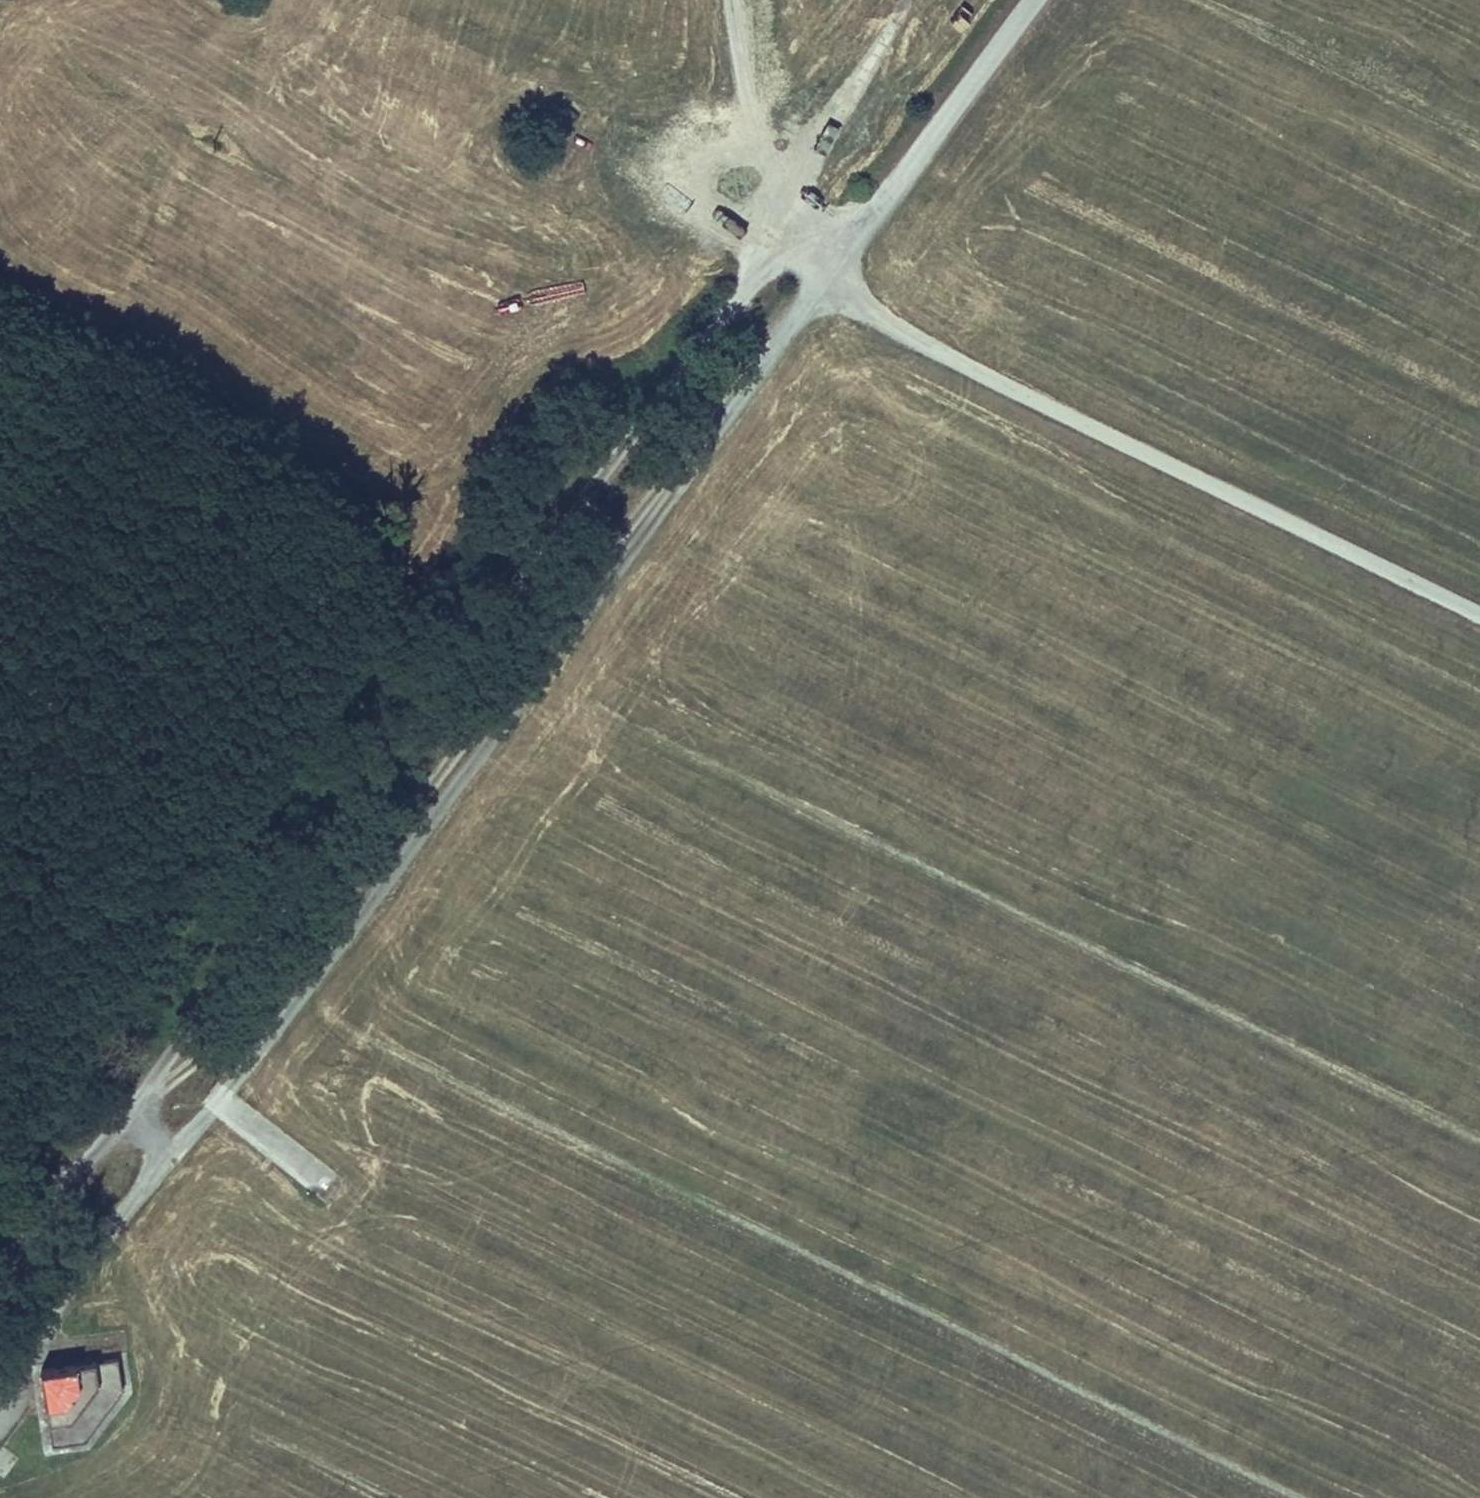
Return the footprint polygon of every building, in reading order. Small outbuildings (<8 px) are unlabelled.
[(84,1441),(122,1390),(118,1358),(41,1369),(52,1446),(84,1441)]
